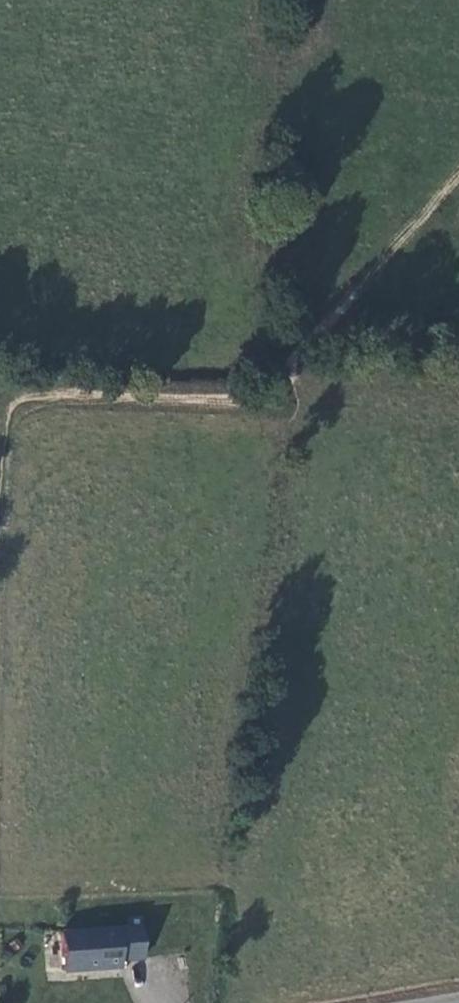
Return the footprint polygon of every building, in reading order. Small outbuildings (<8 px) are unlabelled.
[(155,907),(76,924),(84,962),(140,951),(139,944),(162,939),(155,907)]
